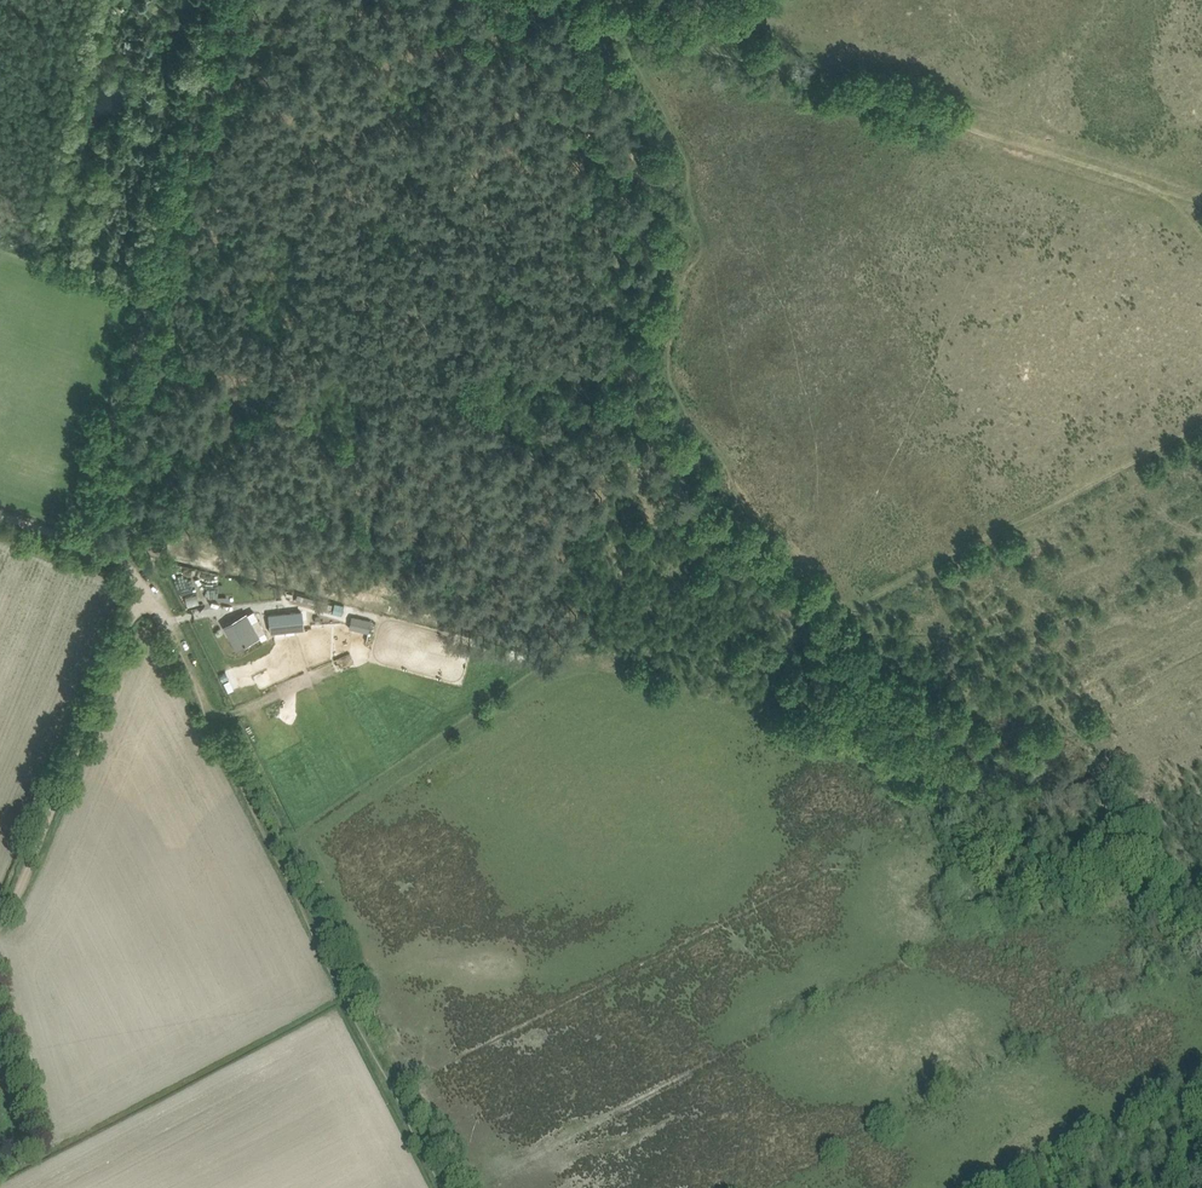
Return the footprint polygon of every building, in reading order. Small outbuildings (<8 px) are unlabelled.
[(253,611),(246,614),(224,626),(237,648),(258,636),(258,635),(265,631),(253,611)] [(267,614),(269,632),(301,629),(299,611),(267,614)] [(349,627),(368,632),(371,620),(352,615),(349,627)]
